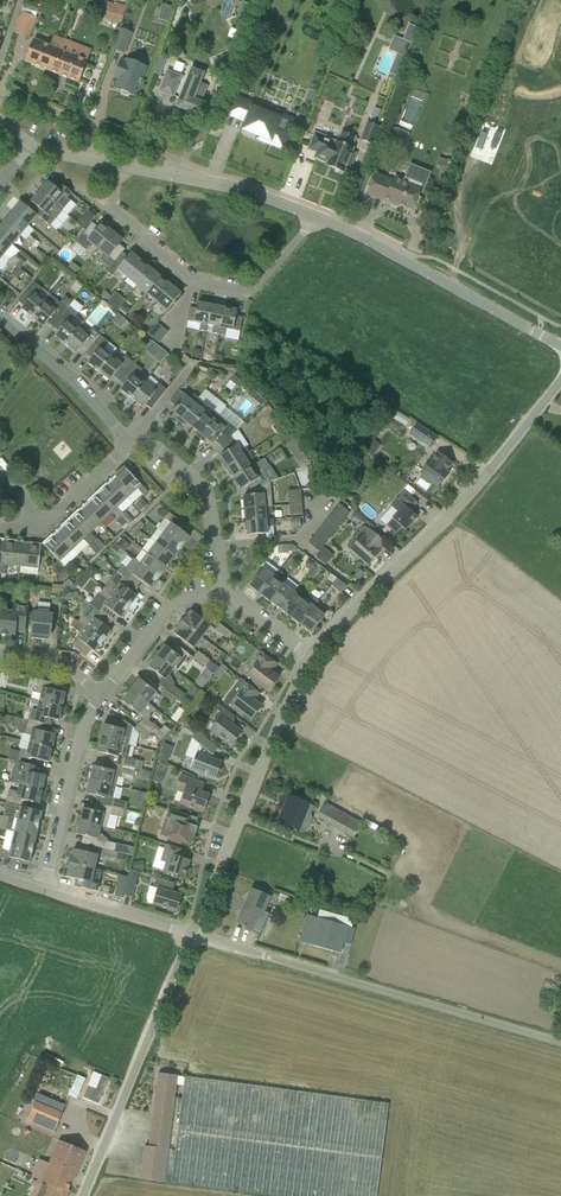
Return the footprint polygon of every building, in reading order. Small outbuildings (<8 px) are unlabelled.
[(102,16),(122,22),(127,5),(115,1),(115,3),(106,0),(102,16)] [(245,12),(247,5),(241,3),(238,10),(245,12)] [(170,21),(174,9),(165,5),(160,18),(170,21)] [(23,12),(15,32),(14,32),(30,39),(30,38),(29,37),(37,18),(23,12)] [(125,54),(133,33),(120,28),(112,49),(125,54)] [(34,40),(25,61),(48,70),(53,58),(57,59),(60,50),(34,40)] [(79,84),(83,73),(88,61),(60,50),(57,59),(53,58),(48,70),(79,82),(78,83),(79,84)] [(161,57),(155,73),(161,75),(167,59),(161,57)] [(122,59),(119,66),(114,77),(119,79),(116,89),(133,95),(136,86),(139,87),(146,66),(126,58),(125,60),(122,59)] [(178,61),(174,69),(182,73),(185,64),(178,61)] [(205,73),(192,68),(177,107),(200,116),(206,103),(202,101),(208,86),(201,83),(205,73)] [(174,98),(183,76),(167,70),(159,91),(174,98)] [(235,95),(231,103),(227,114),(247,122),(244,129),(270,140),(268,143),(283,149),(295,119),(235,95)] [(368,123),(362,140),(375,145),(382,129),(368,123)] [(410,134),(396,128),(392,137),(406,143),(410,134)] [(349,171),(353,160),(356,153),(353,152),(355,148),(352,147),(356,137),(341,131),(337,141),(335,140),(335,141),(330,139),(331,138),(316,132),(309,149),(318,152),(315,158),(328,163),(326,166),(343,173),(345,169),(349,171)] [(439,158),(436,165),(447,169),(450,162),(439,158)] [(376,173),(372,183),(367,194),(391,204),(392,202),(413,210),(419,193),(423,195),(432,173),(411,165),(405,180),(395,176),(393,180),(376,173)] [(40,192),(63,211),(71,201),(67,198),(72,193),(61,183),(56,189),(48,182),(40,192)] [(37,216),(43,220),(49,225),(56,231),(61,226),(69,217),(63,211),(40,192),(27,207),(37,216)] [(29,226),(37,216),(27,207),(21,202),(13,213),(29,226)] [(21,236),(29,226),(13,213),(5,222),(21,236)] [(91,222),(86,219),(82,219),(78,223),(85,229),(91,222)] [(49,225),(43,220),(40,226),(45,230),(49,225)] [(12,246),(21,236),(5,222),(0,228),(0,235),(12,246)] [(91,245),(97,250),(113,231),(109,227),(107,229),(101,224),(98,227),(92,222),(76,242),(86,250),(91,245)] [(444,229),(439,241),(449,246),(455,235),(444,229)] [(109,269),(123,253),(125,250),(119,245),(122,241),(117,236),(118,234),(113,231),(97,250),(103,254),(101,263),(109,269)] [(12,246),(0,235),(0,251),(4,255),(12,246)] [(26,240),(31,245),(32,245),(37,249),(40,244),(31,236),(26,240)] [(31,245),(26,240),(23,246),(28,250),(31,245)] [(109,269),(107,272),(112,276),(117,270),(127,278),(142,260),(141,261),(131,253),(128,257),(123,253),(109,269)] [(17,262),(12,258),(10,259),(7,266),(11,269),(17,262)] [(142,261),(142,260),(127,278),(137,287),(151,269),(142,261)] [(18,279),(24,272),(18,268),(13,274),(18,279)] [(161,277),(151,269),(137,287),(146,295),(147,295),(162,277),(161,276),(161,277)] [(162,277),(147,295),(146,295),(142,300),(152,308),(157,303),(157,302),(171,285),(161,278),(162,277)] [(35,282),(19,302),(24,306),(22,309),(29,315),(33,318),(46,302),(38,295),(43,289),(35,282)] [(181,294),(171,285),(157,302),(157,303),(167,311),(181,294)] [(107,303),(111,297),(105,291),(100,297),(107,303)] [(65,296),(60,303),(59,302),(51,295),(46,302),(33,318),(36,321),(43,327),(47,322),(53,327),(68,309),(70,307),(73,302),(65,296)] [(122,305),(112,297),(107,304),(116,312),(118,309),(122,305)] [(190,307),(186,328),(206,332),(211,305),(212,305),(212,303),(203,302),(202,303),(198,303),(197,309),(190,307)] [(124,304),(119,310),(126,316),(131,310),(124,304)] [(206,332),(218,334),(219,334),(224,306),(215,304),(215,306),(212,305),(211,305),(206,332)] [(240,332),(241,329),(243,318),(236,316),(237,310),(233,310),(234,308),(224,306),(219,334),(226,336),(227,329),(240,332)] [(62,342),(66,345),(79,329),(84,322),(76,316),(78,314),(70,307),(68,309),(53,327),(59,332),(55,336),(62,342)] [(133,312),(129,318),(128,318),(134,323),(138,317),(133,312)] [(122,328),(127,321),(118,314),(113,321),(122,328)] [(168,332),(157,323),(148,334),(159,343),(168,332)] [(136,340),(142,333),(136,328),(130,335),(136,340)] [(92,329),(87,335),(79,329),(66,345),(69,348),(77,354),(80,349),(86,354),(101,336),(92,329)] [(99,372),(112,356),(104,349),(109,343),(101,336),(86,354),(92,359),(88,363),(95,369),(99,372)] [(153,341),(152,341),(146,349),(154,355),(160,348),(153,341)] [(204,361),(213,363),(214,355),(205,353),(204,361)] [(214,362),(222,364),(223,356),(215,355),(214,362)] [(134,363),(125,356),(120,362),(112,356),(99,372),(102,375),(110,381),(114,376),(119,381),(134,363)] [(145,383),(145,382),(137,376),(142,370),(134,363),(119,381),(125,386),(121,390),(128,396),(132,399),(145,383)] [(176,376),(183,368),(176,363),(169,371),(176,376)] [(228,375),(222,371),(218,375),(218,376),(217,376),(223,381),(228,375)] [(217,376),(218,376),(218,375),(213,372),(209,377),(214,381),(217,376)] [(145,405),(151,409),(167,390),(150,376),(145,382),(145,383),(132,399),(135,402),(136,402),(143,408),(145,405)] [(245,384),(235,376),(230,381),(240,389),(245,384)] [(180,422),(199,398),(194,394),(189,399),(179,390),(170,402),(175,406),(172,411),(177,415),(175,418),(180,422)] [(267,402),(257,394),(253,399),(262,407),(267,402)] [(192,427),(211,404),(206,399),(204,402),(199,398),(180,422),(184,426),(186,423),(192,427)] [(200,439),(219,415),(214,411),(217,408),(211,404),(192,427),(198,432),(195,435),(200,439)] [(398,412),(394,419),(405,426),(409,420),(398,412)] [(215,441),(220,445),(221,446),(238,430),(219,415),(200,439),(204,442),(207,439),(212,444),(215,441)] [(286,429),(281,422),(272,427),(277,434),(286,429)] [(437,437),(427,431),(416,424),(410,434),(421,441),(431,447),(437,437)] [(249,446),(238,430),(221,446),(225,453),(220,456),(222,460),(221,461),(226,469),(250,453),(247,447),(249,446)] [(283,438),(289,434),(286,430),(280,434),(283,438)] [(287,446),(301,464),(307,460),(294,441),(287,446)] [(373,457),(381,446),(374,441),(366,452),(373,457)] [(451,463),(442,456),(437,452),(421,473),(439,487),(449,474),(445,471),(451,463)] [(254,458),(250,453),(226,469),(231,476),(233,475),(234,478),(235,479),(252,467),(248,462),(254,458)] [(264,458),(257,463),(252,467),(235,479),(234,478),(233,479),(238,487),(240,486),(242,490),(248,486),(250,490),(270,482),(271,481),(265,472),(271,467),(264,458)] [(128,499),(137,490),(142,495),(147,491),(126,469),(125,468),(125,467),(114,476),(116,478),(112,482),(128,499)] [(124,514),(118,508),(128,499),(112,482),(108,486),(106,484),(97,493),(121,518),(124,514)] [(272,507),(272,500),(270,482),(250,490),(252,495),(244,496),(245,500),(243,500),(243,509),(272,507)] [(302,504),(301,490),(289,491),(290,505),(302,504)] [(402,527),(406,531),(418,517),(410,511),(418,503),(404,491),(397,499),(391,506),(398,512),(393,518),(386,526),(391,530),(395,534),(402,527)] [(89,504),(85,507),(101,524),(105,529),(115,519),(117,521),(121,518),(97,493),(87,502),(89,504)] [(134,505),(141,512),(148,505),(141,498),(134,505)] [(302,504),(290,505),(290,515),(303,515),(302,504)] [(339,504),(335,510),(346,518),(350,513),(339,504)] [(79,509),(70,518),(101,551),(105,547),(98,539),(97,540),(91,534),(101,524),(85,507),(81,511),(79,509)] [(268,520),(267,514),(273,514),(272,507),(243,509),(244,519),(246,518),(247,522),(268,520)] [(162,508),(157,514),(163,519),(168,513),(162,508)] [(335,510),(330,515),(341,524),(346,518),(335,510)] [(157,529),(158,530),(159,529),(164,534),(182,547),(189,537),(172,523),(171,524),(169,522),(173,516),(169,513),(164,519),(165,519),(157,529)] [(351,520),(358,526),(364,518),(357,513),(351,520)] [(123,520),(128,525),(133,521),(127,515),(123,520)] [(337,530),(341,524),(330,515),(326,521),(337,530)] [(90,547),(97,555),(101,551),(70,518),(61,527),(63,529),(58,533),(74,550),(84,540),(90,546),(90,547)] [(123,520),(121,518),(117,521),(116,522),(122,528),(126,524),(123,520)] [(247,531),(248,536),(268,534),(267,527),(274,527),(274,519),(268,520),(247,522),(245,522),(246,532),(247,531)] [(291,528),(301,527),(300,519),(290,519),(291,528)] [(333,535),(337,530),(326,521),(321,526),(333,535)] [(135,527),(139,531),(144,526),(141,522),(135,527)] [(317,532),(328,541),(333,535),(321,526),(317,532)] [(387,536),(391,530),(386,526),(382,531),(387,536)] [(139,531),(135,527),(130,532),(135,537),(141,532),(139,531)] [(357,561),(360,558),(368,565),(380,552),(379,550),(385,544),(369,529),(369,530),(365,527),(362,527),(351,539),(351,540),(346,546),(350,550),(349,551),(350,551),(348,553),(357,561)] [(158,530),(150,539),(156,544),(174,557),(181,547),(181,548),(182,547),(164,534),(159,529),(158,530)] [(324,546),(328,541),(317,532),(313,538),(324,546)] [(43,544),(60,563),(74,550),(58,533),(54,537),(52,535),(42,544),(43,545),(43,544)] [(120,538),(115,543),(125,552),(130,546),(122,539),(122,540),(120,538)] [(319,552),(324,546),(313,538),(308,543),(319,552)] [(156,544),(150,539),(143,550),(148,554),(166,567),(174,557),(156,544)] [(6,565),(20,567),(22,545),(17,544),(17,541),(4,540),(0,574),(5,575),(6,565)] [(21,567),(39,569),(42,544),(28,542),(28,545),(22,545),(20,567),(21,567)] [(278,554),(289,553),(288,545),(277,546),(278,554)] [(334,556),(324,547),(316,557),(325,565),(334,556)] [(148,554),(140,564),(158,578),(158,577),(166,567),(148,554)] [(121,575),(125,577),(137,587),(142,582),(150,588),(158,578),(140,564),(134,559),(126,569),(122,566),(117,572),(121,575)] [(308,559),(305,563),(306,568),(310,571),(315,564),(308,559)] [(60,580),(67,577),(64,569),(57,573),(60,580)] [(273,577),(273,576),(263,569),(250,586),(260,594),(273,577)] [(270,602),(284,584),(279,580),(283,574),(278,570),(273,576),(273,577),(260,594),(270,602)] [(137,587),(125,577),(121,575),(117,572),(104,588),(130,608),(138,597),(134,594),(134,591),(137,587),(138,588),(139,588),(137,587)] [(88,582),(91,578),(84,573),(81,577),(88,582)] [(333,584),(337,578),(331,574),(327,579),(333,584)] [(280,610),(294,592),(298,586),(288,578),(284,584),(270,602),(280,610)] [(347,586),(337,578),(333,584),(331,586),(342,594),(347,586)] [(68,587),(72,583),(69,579),(62,586),(63,591),(68,587)] [(68,587),(63,591),(62,599),(68,601),(73,598),(75,592),(71,590),(68,587)] [(30,593),(35,598),(40,593),(35,588),(30,593)] [(99,611),(113,622),(114,621),(112,620),(115,615),(118,615),(122,618),(130,608),(104,588),(91,605),(91,606),(98,611),(99,611)] [(304,600),(304,599),(294,592),(280,610),(290,617),(304,600)] [(314,608),(319,602),(309,594),(304,599),(304,600),(290,617),(301,625),(314,608)] [(0,624),(0,626),(0,635),(15,636),(16,628),(26,629),(28,606),(14,605),(13,611),(2,610),(1,611),(0,611),(0,624)] [(111,631),(108,628),(108,626),(111,621),(113,622),(99,611),(98,611),(91,606),(78,622),(103,641),(111,631)] [(325,616),(315,609),(314,608),(301,625),(311,633),(325,616)] [(51,637),(54,614),(50,614),(50,612),(37,610),(37,612),(33,612),(31,635),(33,635),(32,638),(47,640),(48,636),(51,637)] [(182,622),(203,638),(211,626),(191,611),(186,618),(185,618),(182,622)] [(81,635),(80,636),(72,646),(86,656),(87,656),(85,655),(89,649),(91,649),(95,652),(103,641),(78,622),(75,620),(70,626),(81,635)] [(174,634),(183,641),(194,649),(203,638),(182,622),(179,626),(179,627),(174,634)] [(227,638),(231,633),(225,628),(219,624),(215,630),(227,638)] [(188,665),(194,658),(175,643),(170,650),(165,646),(159,653),(157,651),(154,654),(174,670),(177,672),(184,662),(188,665)] [(198,652),(194,658),(200,663),(205,667),(210,661),(198,652)] [(261,653),(252,665),(252,668),(254,669),(247,678),(269,693),(281,677),(272,670),(277,665),(261,653)] [(172,677),(170,675),(174,670),(154,654),(151,658),(154,660),(149,667),(163,678),(159,685),(165,690),(177,699),(181,702),(186,696),(174,686),(175,685),(172,677)] [(214,673),(218,668),(213,664),(209,670),(214,673)] [(224,673),(228,669),(222,665),(219,669),(224,673)] [(210,681),(214,675),(208,671),(204,677),(210,681)] [(38,679),(35,691),(35,693),(41,695),(39,701),(62,707),(66,693),(65,693),(51,690),(53,683),(38,679)] [(149,704),(157,693),(139,679),(131,690),(149,704)] [(230,707),(233,709),(242,716),(243,714),(251,720),(262,706),(254,700),(260,694),(244,682),(236,693),(239,695),(230,707)] [(197,699),(202,690),(194,685),(189,694),(197,699)] [(122,701),(132,708),(144,718),(139,724),(154,735),(163,742),(171,731),(164,726),(161,730),(148,721),(150,718),(150,715),(155,708),(149,704),(131,690),(122,701)] [(172,705),(177,699),(165,690),(160,696),(172,705)] [(31,699),(29,707),(26,706),(23,719),(43,724),(43,725),(50,727),(52,720),(59,721),(62,707),(39,701),(31,699)] [(213,722),(216,725),(211,731),(231,746),(242,732),(230,723),(235,716),(214,701),(212,704),(215,706),(214,708),(220,713),(213,722)] [(177,723),(180,719),(175,714),(171,719),(177,723)] [(31,736),(29,743),(53,748),(56,734),(55,734),(55,735),(41,731),(43,725),(43,724),(23,719),(23,720),(14,717),(13,723),(12,723),(11,727),(17,728),(17,730),(20,733),(31,736)] [(117,728),(115,728),(103,725),(100,738),(129,745),(133,727),(124,720),(117,728)] [(154,735),(139,724),(134,730),(146,739),(148,737),(151,739),(154,735)] [(191,726),(188,730),(194,735),(198,731),(191,726)] [(222,763),(212,759),(213,756),(219,749),(198,731),(194,735),(192,738),(197,742),(191,758),(194,759),(191,768),(216,778),(218,772),(221,771),(220,768),(222,763)] [(97,752),(111,755),(109,763),(135,769),(137,760),(128,758),(131,746),(129,746),(129,745),(100,738),(97,752)] [(33,766),(34,759),(49,763),(53,748),(29,743),(27,750),(21,749),(20,752),(10,749),(7,760),(18,763),(18,762),(33,766)] [(166,744),(161,758),(170,762),(175,748),(166,744)] [(15,775),(22,777),(20,785),(43,790),(46,776),(38,774),(40,767),(33,766),(18,762),(15,775)] [(107,770),(105,769),(93,767),(90,780),(117,786),(119,777),(133,781),(135,769),(109,763),(107,770)] [(163,771),(166,765),(159,763),(157,769),(163,771)] [(180,803),(192,808),(203,812),(209,796),(201,792),(204,784),(181,775),(175,790),(184,793),(180,803)] [(126,811),(127,803),(114,799),(117,786),(90,780),(87,793),(100,796),(98,804),(105,806),(105,805),(125,810),(126,811)] [(25,808),(27,802),(39,805),(43,790),(19,784),(17,792),(9,790),(5,804),(7,804),(7,803),(25,808)] [(309,805),(310,804),(289,795),(285,805),(288,806),(281,822),(278,821),(278,822),(299,831),(303,833),(307,831),(312,818),(310,815),(314,807),(309,805)] [(42,812),(25,808),(7,803),(7,804),(3,817),(9,818),(9,817),(39,825),(40,824),(39,824),(42,812)] [(354,838),(362,824),(326,804),(318,818),(354,838)] [(109,815),(110,815),(123,818),(125,810),(105,805),(105,806),(103,813),(83,809),(81,817),(78,816),(77,821),(102,827),(101,827),(106,828),(109,815)] [(171,840),(170,842),(182,845),(182,844),(181,844),(182,843),(191,845),(191,843),(193,838),(194,838),(198,827),(189,824),(191,817),(169,810),(166,819),(165,818),(160,836),(171,840)] [(7,831),(7,830),(36,837),(39,826),(39,825),(9,817),(9,818),(3,817),(0,816),(0,829),(7,831)] [(111,851),(115,852),(117,844),(108,842),(108,840),(101,834),(100,834),(101,827),(102,827),(77,821),(75,825),(79,826),(77,834),(97,839),(96,845),(101,846),(100,848),(111,851)] [(4,843),(33,850),(34,849),(33,849),(36,837),(7,830),(7,831),(4,843)] [(4,843),(3,847),(1,858),(9,860),(9,858),(30,863),(33,851),(33,850),(4,843)] [(152,867),(164,871),(167,872),(167,874),(173,876),(173,874),(185,877),(190,861),(177,857),(179,850),(183,851),(183,850),(166,845),(164,849),(158,847),(152,867)] [(98,855),(85,852),(73,849),(71,858),(69,862),(67,862),(95,869),(98,855)] [(117,860),(119,853),(115,852),(111,851),(110,858),(117,860)] [(91,883),(94,871),(95,869),(67,862),(67,863),(69,863),(68,868),(69,868),(67,877),(91,883)] [(142,870),(141,862),(133,863),(133,871),(142,870)] [(175,883),(156,878),(154,887),(150,886),(146,900),(148,903),(153,905),(153,906),(167,911),(174,913),(174,911),(176,912),(181,895),(172,892),(175,883)] [(110,887),(103,885),(96,884),(94,891),(109,894),(110,887)] [(133,898),(135,886),(126,884),(123,896),(133,898)] [(117,885),(115,895),(123,897),(125,887),(117,885)] [(253,930),(258,918),(261,919),(270,897),(251,889),(237,923),(244,926),(244,927),(246,928),(246,927),(253,930)] [(278,899),(287,903),(290,898),(280,894),(278,899)] [(355,928),(306,915),(299,942),(340,954),(343,942),(351,944),(355,928)] [(145,1146),(140,1179),(271,1195),(376,1195),(388,1104),(185,1077),(177,1076),(158,1073),(149,1147),(145,1146)] [(98,1105),(109,1078),(101,1075),(96,1088),(88,1085),(83,1098),(98,1105)] [(77,1077),(73,1085),(82,1089),(85,1080),(77,1077)] [(28,1121),(54,1132),(63,1111),(37,1101),(28,1121)] [(68,1191),(84,1151),(60,1141),(51,1163),(43,1181),(40,1179),(32,1195),(65,1195),(68,1191)]
